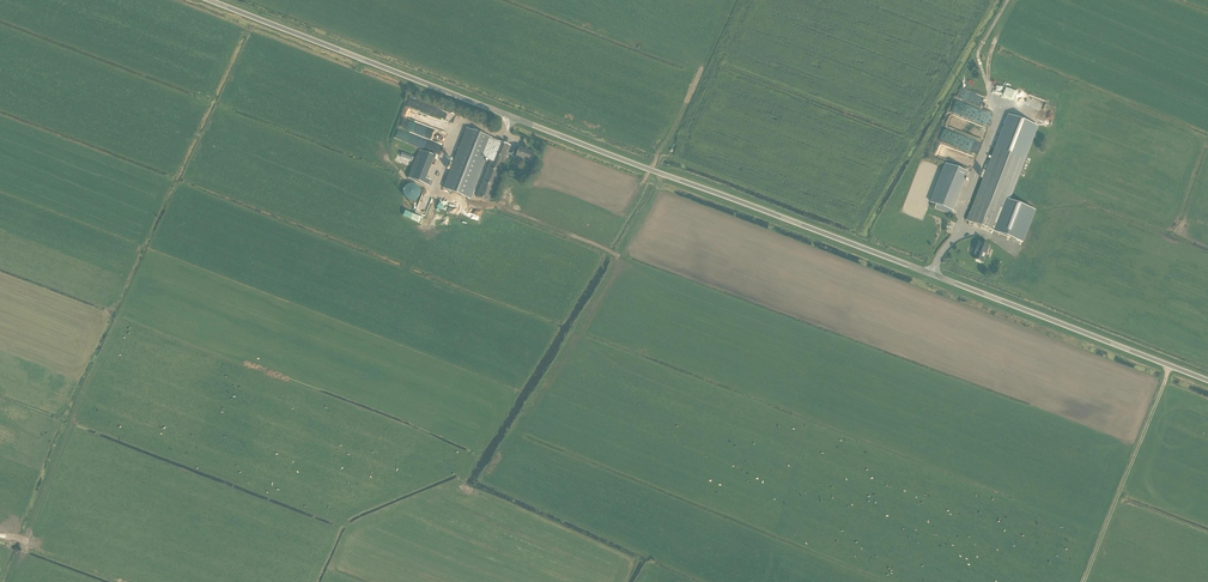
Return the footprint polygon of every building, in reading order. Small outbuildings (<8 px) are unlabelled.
[(1039,126),(1009,114),(967,221),(998,233),(1039,126)] [(455,117),(452,122),(461,127),(464,122),(455,117)] [(498,141),(494,140),(494,139),(466,128),(453,163),(443,188),(471,199),(480,174),(490,149),(495,151),(477,197),(489,201),(508,154),(516,157),(516,158),(531,164),(535,152),(520,146),(519,149),(515,147),(513,154),(508,152),(511,146),(499,141),(498,141)] [(413,167),(429,173),(430,168),(435,156),(420,150),(415,162),(413,167)] [(969,173),(946,164),(931,204),(954,213),(969,173)] [(411,200),(412,200),(413,200),(414,200),(415,200),(416,199),(417,199),(418,198),(418,197),(419,197),(419,196),(420,195),(420,194),(420,193),(420,192),(420,191),(420,190),(420,189),(420,188),(419,188),(419,187),(418,186),(418,185),(417,185),(416,184),(415,184),(414,183),(413,183),(412,183),(411,183),(410,183),(409,184),(408,184),(407,185),(406,185),(405,186),(405,187),(404,188),(404,189),(404,190),(403,191),(403,192),(403,193),(404,194),(404,195),(404,196),(405,197),(406,198),(407,199),(408,199),(409,200),(410,200),(411,200)] [(471,213),(480,217),(483,212),(473,208),(471,213)] [(988,252),(985,250),(987,244),(980,241),(975,254),(976,255),(974,260),(984,263),(988,252)]
